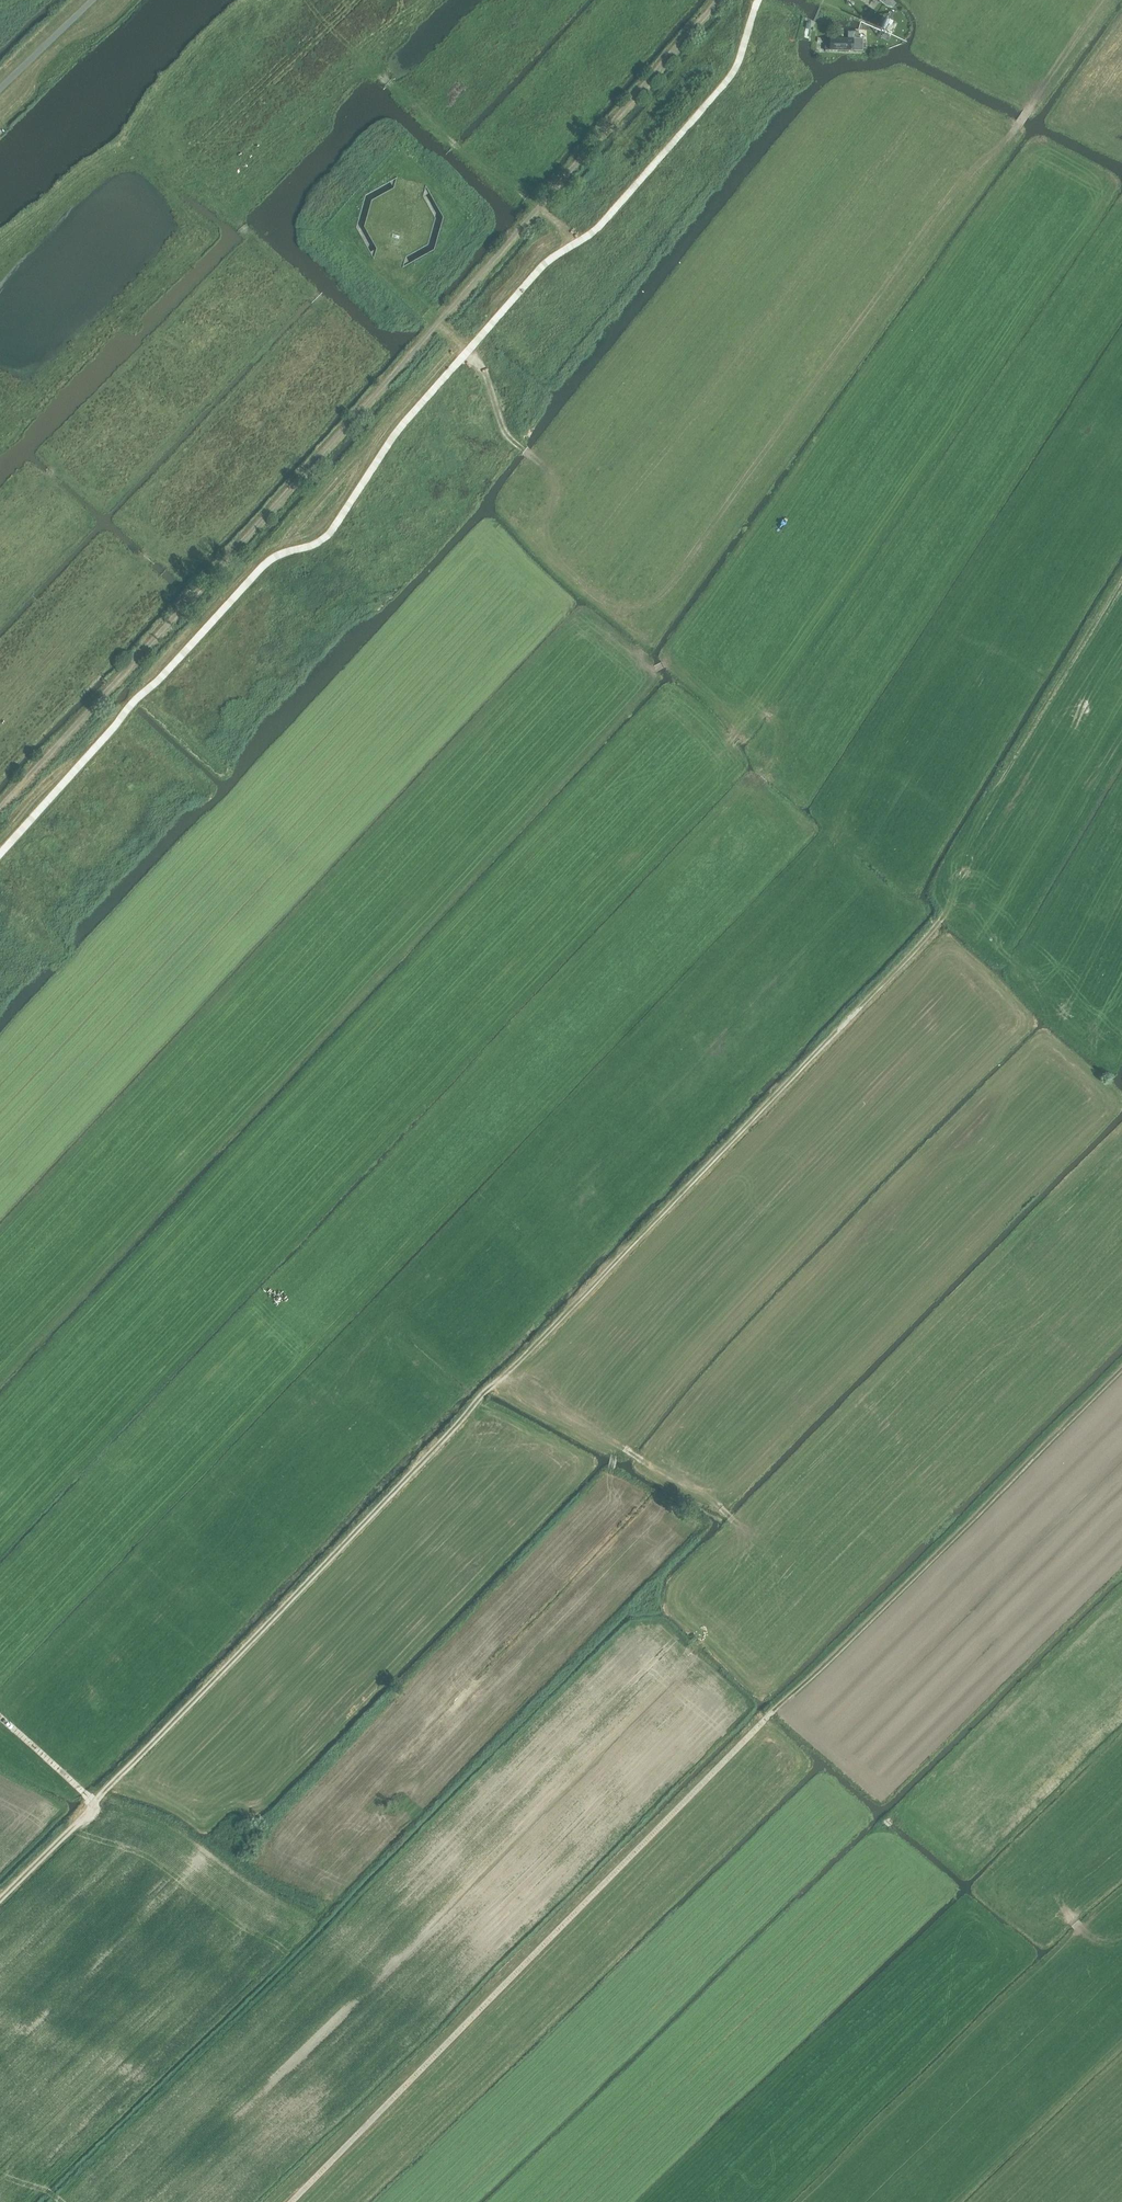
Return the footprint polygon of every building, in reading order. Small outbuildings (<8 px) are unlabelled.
[(877,30),(888,37),(895,25),(884,18),(877,30)] [(830,49),(861,50),(861,40),(857,40),(857,33),(848,32),(848,40),(830,39),(830,49)]
